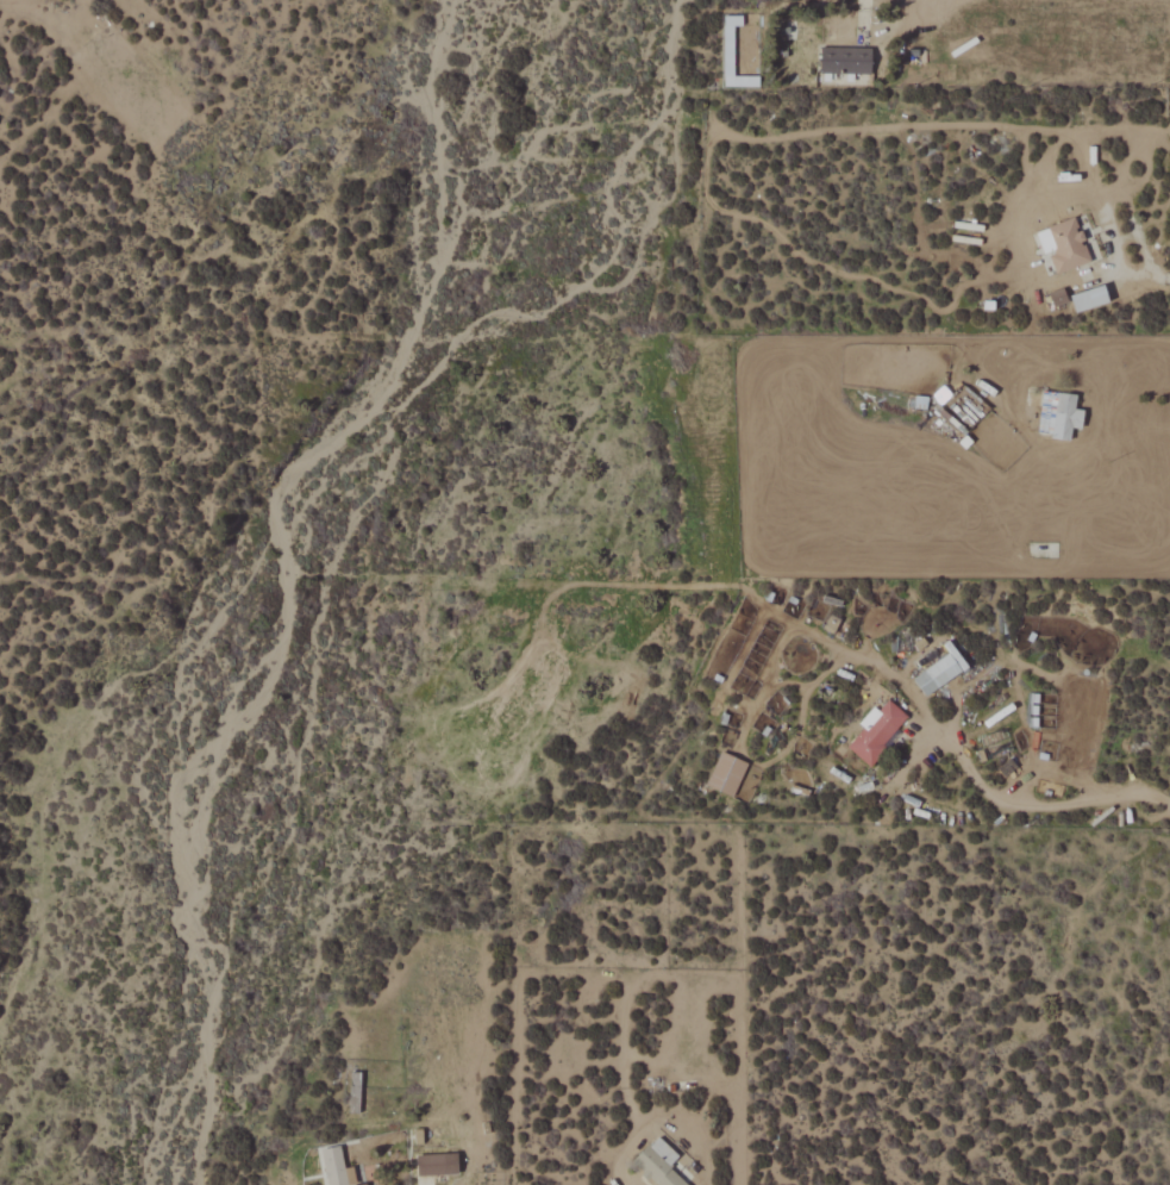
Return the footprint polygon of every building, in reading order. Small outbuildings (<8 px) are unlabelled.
[(1092,264),(1076,219),(1036,233),(1045,257),(1050,255),(1057,276),(1092,264)] [(1077,315),(1111,304),(1105,286),(1071,297),(1077,315)] [(1050,295),(1056,309),(1069,303),(1063,289),(1050,295)] [(1078,395),(1044,390),(1037,435),(1072,440),(1074,428),(1083,429),(1086,410),(1076,409),(1078,395)] [(848,747),(868,765),(910,719),(890,700),(880,711),(875,707),(859,724),(864,729),(848,747)] [(361,1073),(351,1073),(350,1110),(359,1111),(361,1073)] [(656,1184),(687,1184),(686,1184),(693,1177),(679,1164),(683,1160),(659,1137),(634,1163),(656,1184)] [(341,1146),(321,1150),(328,1184),(353,1184),(357,1184),(354,1167),(346,1169),(341,1146)] [(458,1154),(417,1156),(418,1176),(459,1175),(458,1154)]
